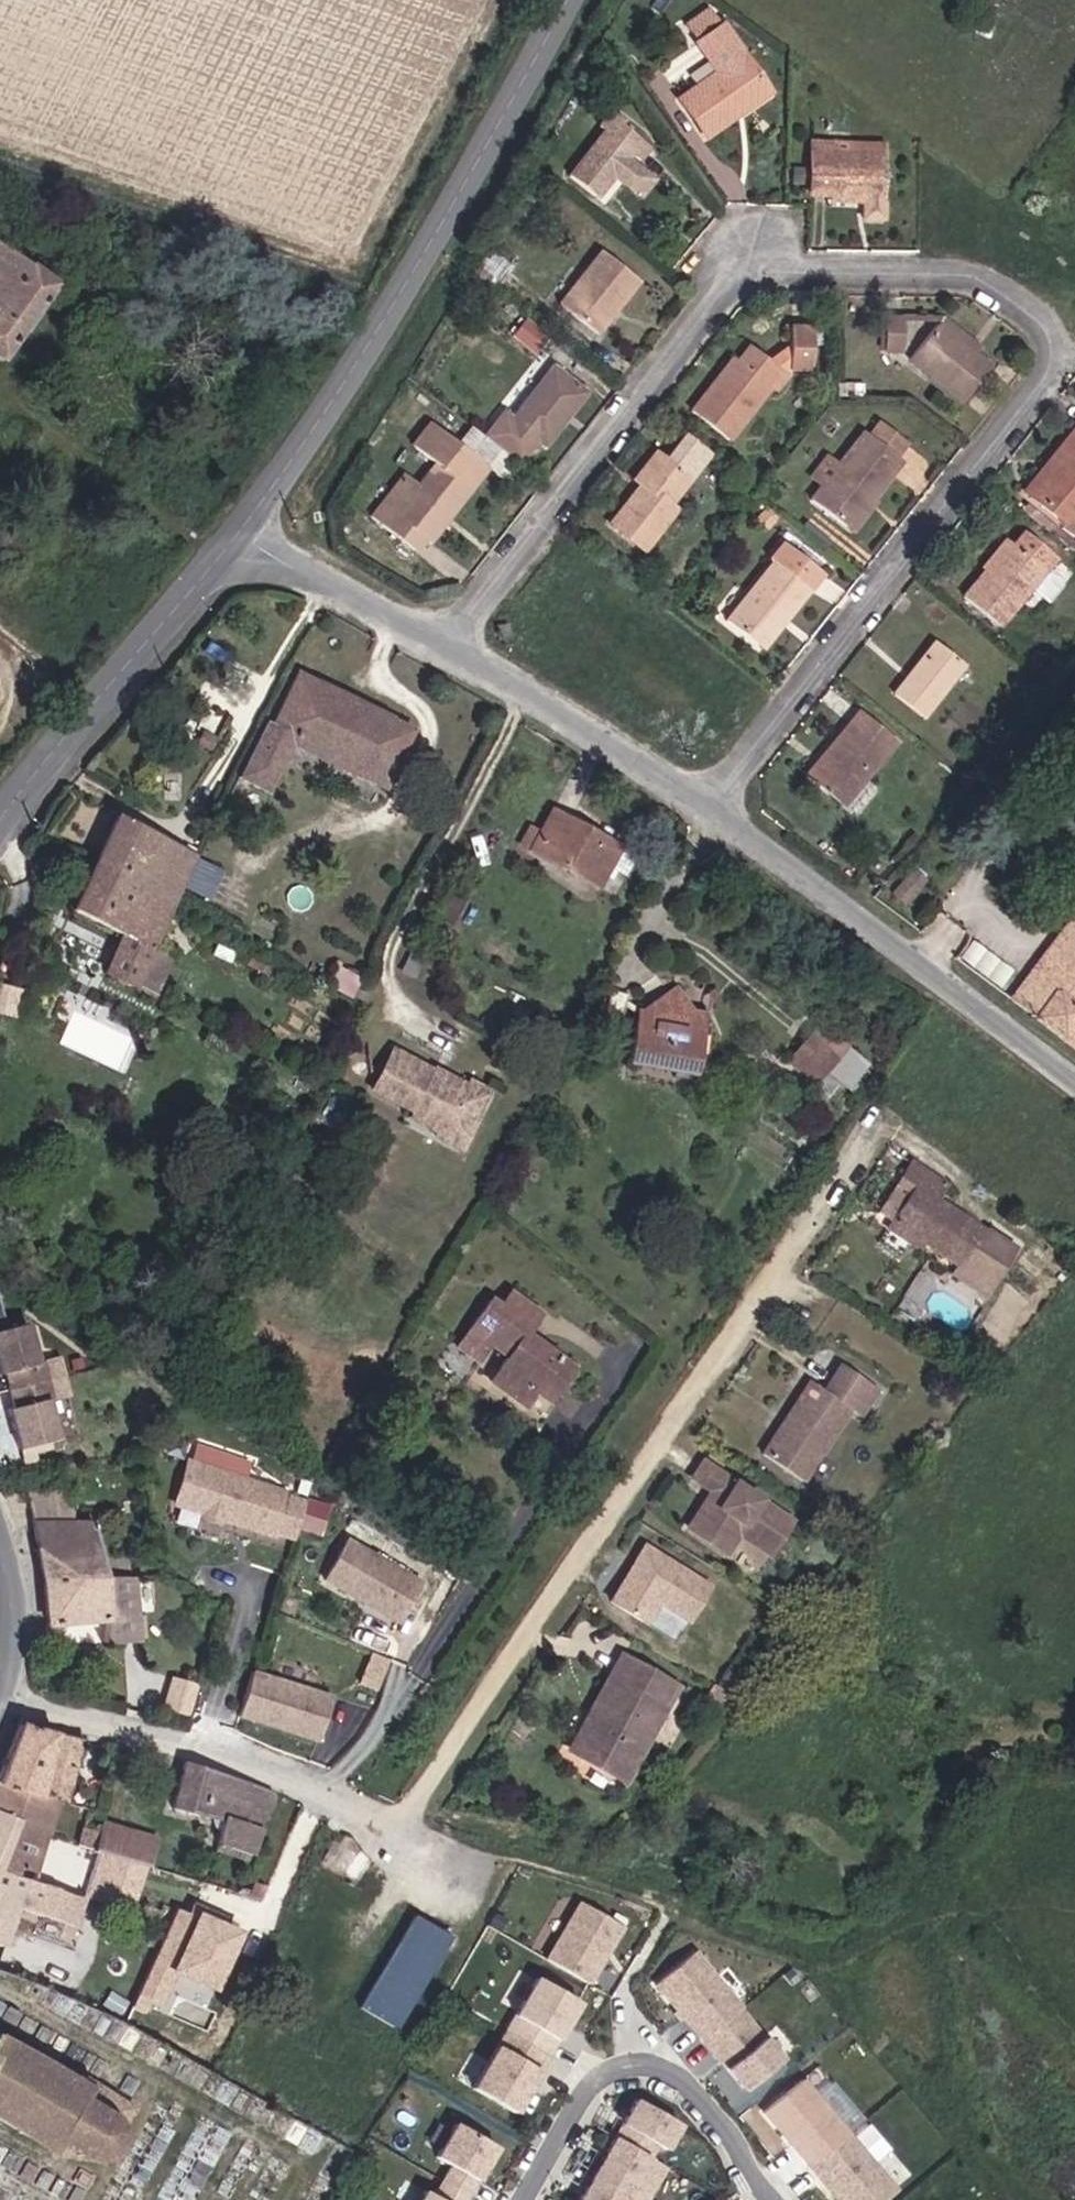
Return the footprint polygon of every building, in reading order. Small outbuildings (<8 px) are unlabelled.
[(720,27),(709,12),(686,28),(697,44),(720,27)] [(764,89),(722,27),(720,27),(697,44),(697,45),(717,74),(678,100),(704,137),(736,115),(733,111),(764,89)] [(736,115),(768,93),(764,89),(733,111),(736,115)] [(652,180),(625,160),(629,155),(639,162),(650,147),(620,124),(623,120),(611,111),(598,129),(603,132),(568,178),(598,201),(614,179),(639,197),(652,180)] [(883,205),(884,154),(832,153),(832,143),(810,143),(808,195),(827,196),(827,201),(861,202),(862,204),(883,205)] [(884,154),(884,145),(832,143),(832,153),(884,154)] [(0,248),(0,360),(53,285),(0,248)] [(637,282),(600,253),(559,305),(595,335),(637,282)] [(902,352),(902,319),(883,318),(883,353),(902,352)] [(978,349),(940,319),(935,325),(973,355),(978,349)] [(973,355),(935,325),(909,359),(963,402),(989,368),(973,355)] [(810,371),(811,328),(788,328),(788,346),(787,367),(787,370),(810,371)] [(767,361),(748,346),(735,364),(718,386),(713,383),(690,413),(728,442),(768,389),(773,392),(786,375),(781,371),(767,361)] [(787,367),(788,346),(767,361),(781,371),(787,367)] [(528,399),(550,370),(538,360),(516,389),(528,399)] [(718,386),(735,364),(730,360),(713,383),(718,386)] [(583,394),(551,369),(550,370),(528,399),(512,420),(503,414),(483,439),(516,466),(536,440),(539,442),(558,417),(563,420),(583,394)] [(544,445),(563,420),(558,417),(539,442),(544,445)] [(905,445),(877,423),(866,437),(863,434),(838,466),(826,457),(809,478),(822,488),(811,502),(844,527),(866,497),(869,499),(899,462),(895,459),(905,445)] [(456,445),(429,424),(411,448),(432,465),(416,485),(383,528),(413,552),(423,539),(443,513),(448,517),(486,468),(484,467),(456,445)] [(1074,428),(1049,459),(1056,464),(1029,497),(1064,526),(1074,512),(1074,428)] [(496,451),(468,429),(456,445),(484,467),(496,451)] [(688,481),(654,454),(634,480),(640,485),(645,488),(636,500),(631,496),(609,525),(644,551),(675,511),(668,507),(688,481)] [(1029,497),(1056,464),(1049,459),(1022,492),(1029,497)] [(383,528),(416,485),(402,475),(369,517),(383,528)] [(636,500),(645,488),(640,485),(631,496),(636,500)] [(851,532),(873,503),(869,499),(866,497),(844,527),(851,532)] [(1064,526),(1074,535),(1074,512),(1064,526)] [(428,543),(448,517),(443,513),(423,539),(428,543)] [(1054,559),(1023,533),(1012,547),(1010,545),(986,574),(983,572),(962,598),(998,627),(1029,589),(1043,572),(1054,559)] [(986,574),(1010,545),(1004,540),(980,569),(983,572),(986,574)] [(820,574),(781,544),(768,561),(770,563),(724,622),(755,646),(772,625),(777,629),(820,574)] [(1046,603),(1060,587),(1060,578),(1051,571),(1043,572),(1029,589),(1046,603)] [(760,650),(777,629),(772,625),(755,646),(760,650)] [(509,635),(507,626),(496,628),(497,637),(509,635)] [(962,665),(934,643),(893,696),(921,718),(962,665)] [(413,732),(296,674),(266,734),(259,731),(236,778),(266,793),(290,743),(384,790),(413,732)] [(895,742),(858,712),(805,777),(841,807),(895,742)] [(213,739),(202,733),(196,744),(207,750),(213,739)] [(618,848),(552,812),(539,834),(529,828),(520,845),(597,887),(618,848)] [(196,855),(114,815),(68,911),(120,936),(102,973),(151,997),(168,961),(149,951),(196,855)] [(904,904),(923,882),(912,871),(893,893),(904,904)] [(466,894),(447,885),(431,916),(449,925),(466,894)] [(1010,1002),(1074,1051),(1074,915),(1010,1002)] [(422,961),(410,955),(402,970),(414,976),(422,961)] [(343,995),(353,976),(342,969),(337,967),(327,986),(343,995)] [(11,1014),(17,985),(0,982),(0,1011),(11,1014)] [(704,1015),(691,1013),(675,990),(652,1006),(648,1025),(636,1023),(628,1063),(674,1072),(675,1065),(693,1069),(704,1015)] [(648,1025),(652,1006),(641,1013),(638,1012),(636,1023),(648,1025)] [(846,1048),(816,1024),(805,1037),(834,1062),(846,1048)] [(834,1062),(805,1037),(785,1062),(814,1087),(834,1062)] [(856,1080),(868,1065),(848,1049),(836,1063),(856,1080)] [(432,1070),(394,1050),(372,1090),(414,1112),(410,1119),(437,1134),(435,1137),(460,1150),(473,1126),(468,1123),(488,1086),(472,1078),(470,1083),(436,1064),(432,1070)] [(848,1091),(856,1080),(836,1063),(816,1087),(827,1097),(839,1084),(848,1091)] [(689,1083),(691,1075),(692,1075),(693,1069),(675,1065),(674,1072),(672,1079),(689,1083)] [(334,1120),(342,1106),(330,1100),(323,1114),(334,1120)] [(305,1123),(294,1117),(289,1125),(300,1132),(305,1123)] [(1009,1249),(935,1200),(945,1185),(911,1163),(901,1178),(914,1187),(891,1222),(922,1243),(957,1266),(952,1273),(981,1293),(1009,1249)] [(891,1222),(914,1187),(901,1178),(878,1213),(891,1222)] [(922,1243),(891,1222),(886,1229),(918,1250),(922,1243)] [(8,1314),(3,1288),(0,1289),(0,1316),(8,1314)] [(571,1369),(525,1334),(539,1315),(510,1293),(499,1307),(491,1301),(456,1348),(474,1362),(487,1345),(505,1358),(488,1382),(520,1406),(531,1391),(546,1403),(571,1369)] [(51,1399),(43,1364),(37,1365),(27,1325),(0,1331),(0,1375),(5,1373),(13,1408),(8,1409),(18,1450),(55,1441),(45,1400),(51,1399)] [(878,1391),(841,1364),(822,1391),(810,1383),(760,1455),(799,1481),(849,1410),(859,1417),(878,1391)] [(232,1458),(201,1448),(196,1466),(227,1475),(232,1458)] [(196,1466),(188,1463),(175,1505),(273,1536),(274,1533),(293,1539),(304,1503),(285,1496),(286,1494),(227,1475),(196,1466)] [(790,1522),(702,1463),(692,1479),(715,1494),(710,1501),(707,1499),(686,1529),(723,1554),(736,1534),(767,1556),(790,1522)] [(47,1628),(106,1620),(105,1644),(140,1641),(137,1613),(134,1577),(105,1577),(94,1523),(72,1523),(72,1510),(65,1510),(65,1489),(27,1488),(25,1491),(43,1582),(47,1628)] [(348,1540),(324,1581),(354,1599),(356,1596),(362,1599),(365,1605),(383,1615),(392,1600),(406,1609),(421,1583),(348,1540)] [(624,1579),(610,1602),(645,1624),(658,1603),(687,1621),(709,1587),(645,1546),(635,1563),(640,1566),(632,1578),(624,1579)] [(675,1688),(622,1657),(569,1750),(621,1781),(675,1688)] [(252,1673),(238,1717),(280,1730),(281,1725),(288,1727),(286,1732),(317,1742),(331,1698),(252,1673)] [(195,1688),(173,1680),(164,1707),(186,1714),(195,1688)] [(14,1721),(0,1763),(0,1946),(3,1947),(16,1909),(74,1928),(98,1853),(40,1833),(52,1798),(63,1802),(82,1744),(14,1721)] [(273,1791),(216,1770),(185,1762),(172,1810),(222,1821),(216,1843),(252,1856),(273,1791)] [(156,1838),(106,1824),(98,1853),(147,1867),(156,1838)] [(267,1886),(254,1883),(249,1898),(261,1901),(267,1886)] [(224,1915),(177,1898),(138,2002),(167,2013),(181,1976),(221,1991),(243,1932),(221,1924),(224,1915)] [(621,1927),(578,1902),(545,1959),(588,1984),(621,1927)] [(447,1936),(415,1916),(360,2007),(392,2026),(447,1936)] [(655,1985),(703,2041),(741,2009),(692,1952),(674,1968),(655,1985)] [(578,2003),(534,1978),(504,2030),(548,2055),(578,2003)] [(781,2060),(738,2011),(703,2041),(745,2091),(781,2060)] [(515,2112),(548,2055),(504,2032),(472,2089),(515,2112)] [(115,2136),(117,2136),(117,2132),(115,2132),(115,2130),(120,2130),(133,2109),(78,2076),(73,2086),(50,2073),(51,2072),(45,2069),(45,2070),(22,2056),(23,2055),(17,2052),(16,2053),(0,2043),(0,2120),(16,2130),(15,2131),(18,2133),(18,2131),(50,2150),(56,2140),(78,2153),(77,2155),(80,2157),(82,2155),(87,2157),(90,2157),(96,2158),(100,2157),(103,2156),(103,2157),(106,2156),(105,2154),(109,2152),(112,2150),(114,2144),(115,2136)] [(848,2135),(801,2080),(764,2112),(810,2167),(848,2135)] [(680,2126),(638,2101),(580,2199),(648,2199),(667,2168),(643,2154),(651,2141),(666,2150),(680,2126)] [(495,2148),(453,2124),(434,2158),(449,2167),(432,2197),(423,2192),(419,2199),(465,2199),(495,2148)] [(848,2135),(810,2167),(839,2199),(885,2199),(896,2191),(848,2135)]
